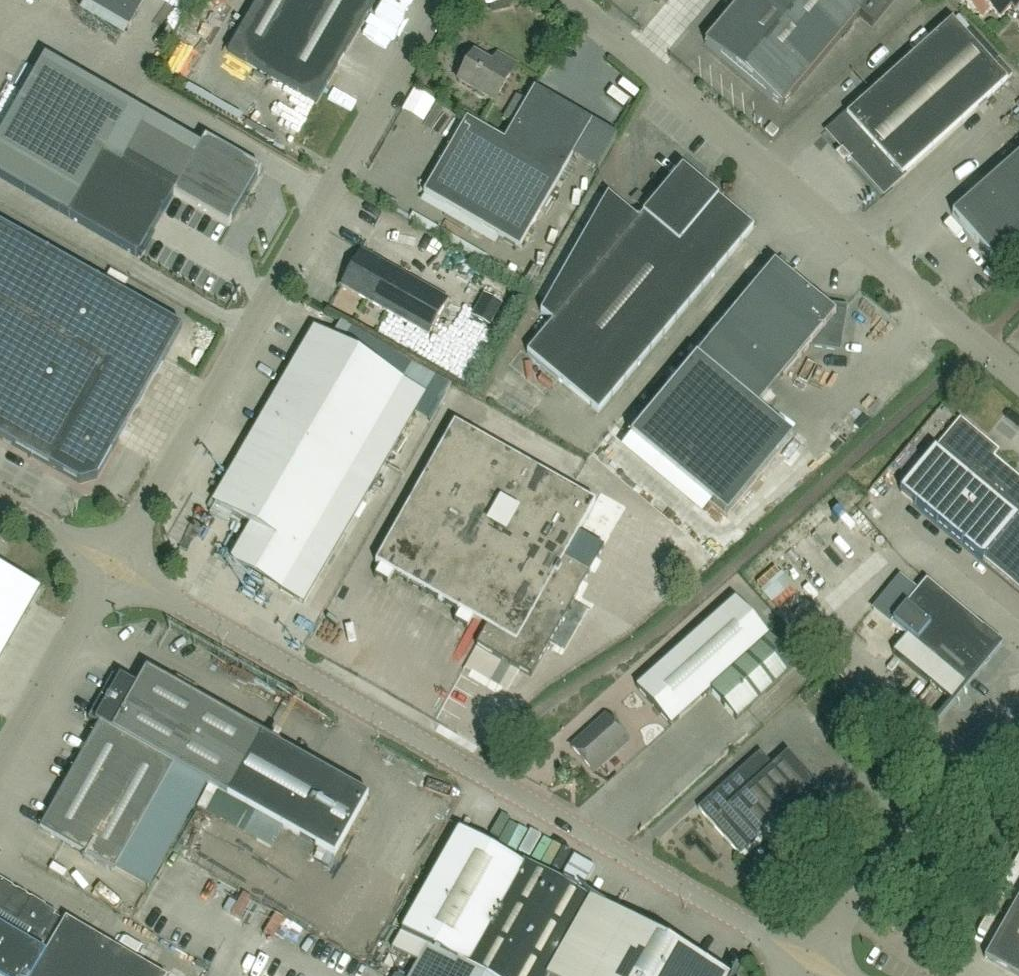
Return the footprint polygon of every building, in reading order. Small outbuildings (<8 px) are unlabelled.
[(128,27),(144,0),(82,0),(128,27)] [(228,54),(316,105),(377,0),(260,0),(228,54)] [(705,43),(783,108),(860,16),(873,26),(895,0),(741,0),(705,43)] [(981,16),(989,8),(1001,18),(1011,7),(1018,14),(1018,0),(962,0),(981,16)] [(1006,81),(1013,75),(1000,60),(993,66),(952,21),(847,116),(848,116),(830,132),(884,192),(902,176),(1007,82),(1006,81)] [(510,75),(516,65),(498,54),(492,64),(474,54),(472,58),(470,56),(464,66),(467,68),(458,82),(495,103),(511,75),(510,75)] [(0,136),(0,177),(68,217),(138,257),(174,194),(229,226),(261,171),(252,166),(206,139),(202,146),(179,185),(126,155),(145,122),(42,63),(0,136)] [(425,194),(485,229),(520,248),(592,122),(534,89),(504,141),(467,120),(425,194)] [(1011,162),(952,214),(993,260),(1018,237),(1018,155),(1011,162)] [(599,413),(754,228),(682,168),(639,220),(608,195),(541,312),(553,323),(527,354),(599,413)] [(80,483),(98,478),(183,328),(0,225),(0,438),(80,483)] [(429,335),(449,300),(361,251),(341,286),(429,335)] [(793,438),(758,409),(809,347),(840,352),(848,307),(821,302),(774,264),(696,358),(630,437),(727,518),(793,438)] [(501,304),(484,296),(473,317),(489,326),(501,304)] [(214,506),(209,514),(227,524),(232,516),(252,528),(233,562),(280,590),(304,604),(434,378),(410,364),(350,331),(342,345),(316,330),(282,389),(248,447),(214,506)] [(960,419),(900,491),(1018,590),(1018,478),(988,452),(993,446),(960,419)] [(564,558),(595,504),(456,425),(378,565),(489,627),(478,646),(480,647),(480,646),(529,674),(530,675),(589,572),(564,558)] [(0,567),(0,656),(38,589),(0,567)] [(951,701),(965,685),(1000,642),(927,581),(891,624),(907,637),(893,653),(907,664),(951,701)] [(736,721),(796,668),(736,600),(637,688),(671,726),(710,692),(736,721)] [(907,664),(893,653),(887,660),(901,671),(907,664)] [(200,783),(206,786),(207,784),(335,857),(369,796),(146,671),(137,688),(120,679),(113,675),(89,718),(88,719),(100,725),(200,783)] [(571,748),(593,772),(628,741),(606,716),(571,748)] [(177,837),(206,786),(200,783),(100,725),(70,777),(177,837)] [(740,856),(758,840),(756,837),(815,783),(788,753),(773,766),(760,752),(698,808),(740,856)] [(165,858),(177,837),(70,777),(41,829),(115,870),(132,840),(165,858)] [(621,917),(605,908),(606,907),(592,899),(591,900),(572,889),(573,888),(564,883),(563,884),(524,862),(522,865),(459,830),(393,950),(419,964),(412,975),(587,975),(621,917)] [(66,919),(64,922),(54,916),(56,913),(0,880),(0,975),(164,975),(66,919)] [(985,957),(1018,975),(1018,897),(985,957)] [(621,917),(587,975),(725,975),(621,917)]
